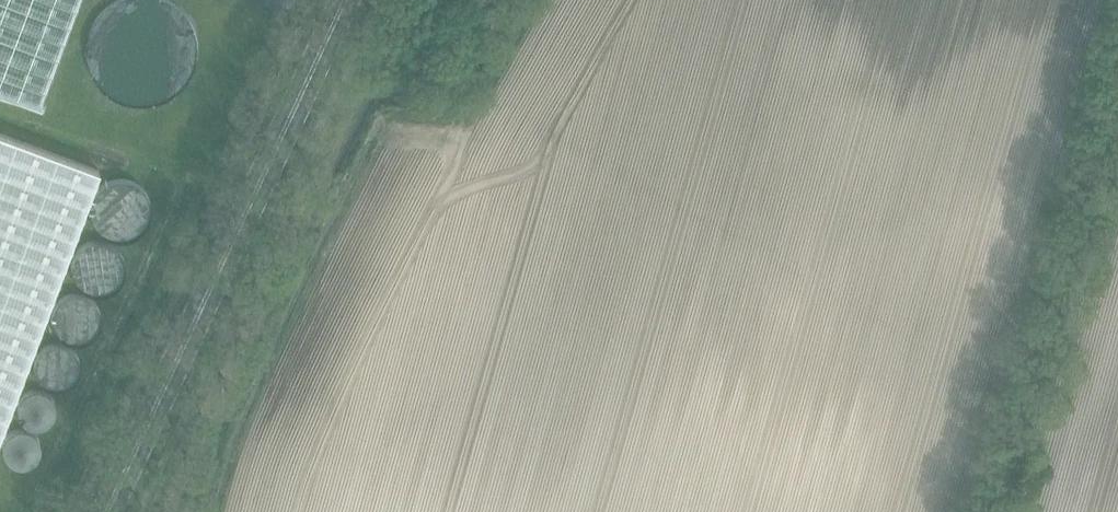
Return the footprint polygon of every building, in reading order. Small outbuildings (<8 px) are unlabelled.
[(41,104),(80,0),(0,0),(0,88),(41,104)] [(193,64),(194,53),(194,45),(191,35),(188,28),(182,20),(173,11),(165,7),(156,4),(148,2),(135,3),(126,5),(117,10),(109,15),(103,21),(97,32),(93,42),(92,52),(92,60),(95,70),(99,80),(104,87),(111,93),(121,100),(126,102),(140,105),(152,104),(160,102),(172,96),(177,92),(185,84),(190,74),(193,64)] [(98,169),(0,132),(0,433),(98,169)] [(126,179),(121,179),(115,179),(110,181),(105,183),(101,186),(97,190),(94,194),(92,199),(90,204),(90,209),(90,215),(92,220),(94,225),(97,229),(101,233),(105,236),(110,238),(115,240),(121,240),(126,240),(131,238),(136,236),(140,233),(144,229),(147,225),(149,220),(151,215),(151,209),(151,204),(149,199),(147,194),(144,190),(140,186),(136,183),(131,181),(126,179)] [(103,241),(99,240),(94,241),(90,242),(85,244),(81,247),(78,250),(76,254),(74,258),(72,263),(72,267),(72,272),(74,276),(76,280),(78,284),(81,288),(85,290),(90,292),(94,293),(99,294),(103,293),(108,292),(112,290),(116,288),(119,284),(122,281),(124,276),(125,272),(125,267),(125,263),(124,258),(122,254),(119,250),(116,247),(112,244),(108,242),(103,241)] [(81,294),(76,294),(72,294),(68,295),(64,297),(60,299),(57,303),(55,306),(53,310),(52,314),(51,319),(52,323),(53,327),(55,331),(57,335),(60,338),(64,340),(68,342),(72,343),(76,344),(81,343),(85,342),(89,340),(92,338),(95,335),(98,331),(100,327),(101,323),(101,319),(101,314),(100,310),(98,306),(95,303),(92,299),(89,297),(85,295),(81,294)] [(61,344),(57,344),(53,344),(49,345),(46,347),(43,349),(40,352),(37,355),(36,359),(35,363),(34,367),(35,371),(36,374),(37,378),(40,381),(43,384),(46,386),(49,388),(53,389),(57,390),(61,389),(65,388),(69,386),(72,384),(75,381),(77,378),(79,374),(80,371),(80,367),(80,363),(79,359),(77,355),(75,352),(72,349),(69,347),(65,345),(61,344)] [(40,390),(37,390),(33,390),(30,391),(27,393),(24,395),(22,397),(20,400),(19,403),(18,406),(18,409),(18,412),(19,416),(20,419),(22,421),(24,424),(27,426),(30,427),(33,428),(37,428),(40,428),(43,427),(46,425),(49,424),(51,421),(53,419),(54,416),(55,412),(56,409),(55,406),(54,403),(53,400),(51,397),(49,395),(46,393),(43,391),(40,390)] [(25,430),(22,430),(18,430),(15,431),(12,432),(9,434),(7,436),(5,439),(4,442),(3,445),(2,449),(3,452),(4,455),(5,458),(7,461),(9,464),(12,465),(15,467),(18,468),(22,468),(25,468),(28,467),(31,465),(34,464),(37,461),(38,458),(40,455),(41,452),(41,449),(41,445),(40,442),(38,439),(37,436),(34,434),(31,432),(28,431),(25,430)]
